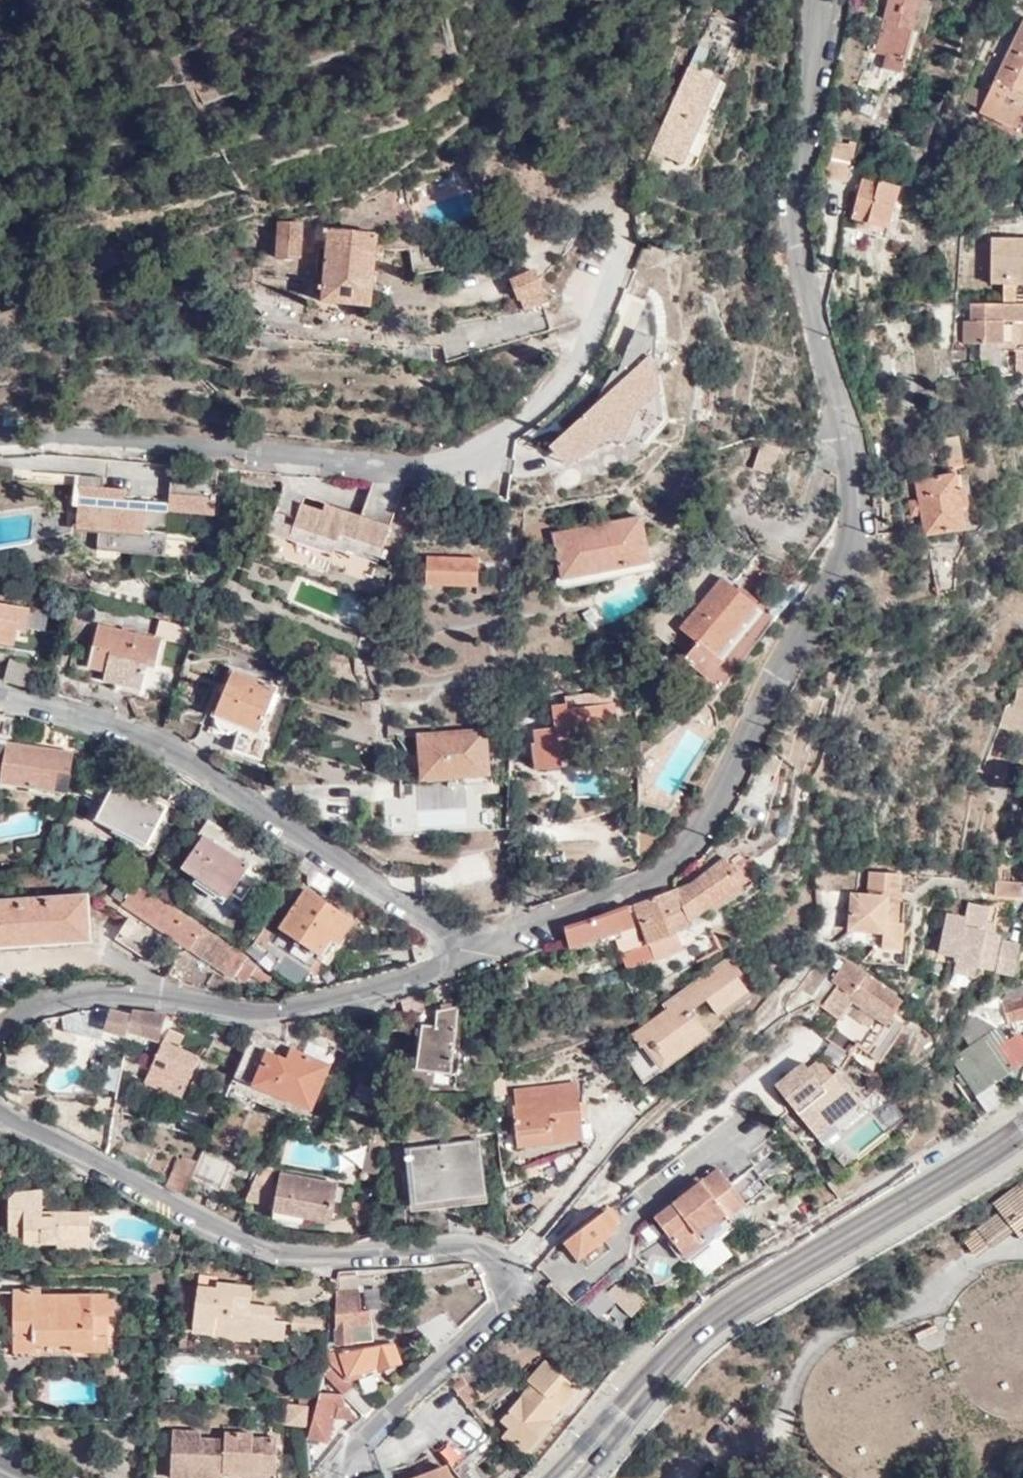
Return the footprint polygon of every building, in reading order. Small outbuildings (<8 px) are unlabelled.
[(920,0),(890,0),(885,18),(876,16),(867,50),(888,55),(884,69),(901,73),(920,0)] [(983,111),(1015,126),(1022,108),(1022,23),(983,111)] [(699,43),(652,150),(661,154),(676,121),(691,83),(707,47),(699,43)] [(676,121),(661,154),(678,162),(716,77),(702,71),(712,49),(707,47),(691,83),(676,121)] [(874,54),(861,79),(872,84),(885,59),(874,54)] [(716,77),(678,162),(683,164),(688,151),(703,157),(711,137),(697,131),(720,79),(716,77)] [(833,142),(830,157),(852,157),(855,140),(846,139),(845,145),(833,142)] [(827,158),(824,175),(849,179),(852,157),(830,157),(830,158),(827,158)] [(853,217),(867,222),(865,228),(886,234),(901,189),(864,176),(851,217),(853,217)] [(886,234),(865,228),(867,222),(853,217),(849,227),(884,239),(886,234)] [(297,221),(272,222),(271,258),(295,258),(297,221)] [(378,231),(325,229),(320,300),(306,299),(305,324),(379,330),(380,319),(393,320),(394,307),(424,309),(427,282),(419,282),(407,228),(378,225),(378,231)] [(1022,284),(1022,238),(992,237),(991,283),(1003,284),(1016,284),(1022,284)] [(641,272),(650,272),(651,327),(671,326),(670,251),(641,252),(641,272)] [(522,293),(534,287),(526,268),(504,278),(516,310),(433,330),(442,363),(545,329),(539,304),(526,306),(522,293)] [(1014,304),(1015,304),(1016,284),(1003,284),(1003,303),(1014,304)] [(1022,351),(1022,304),(1015,304),(1014,304),(1005,304),(971,303),(971,321),(964,320),(963,341),(963,343),(1004,343),(1004,351),(1013,351),(1022,351)] [(953,340),(963,341),(964,320),(955,320),(953,340)] [(664,420),(655,363),(657,340),(636,332),(619,371),(605,405),(599,403),(556,443),(572,461),(573,462),(591,454),(590,451),(608,435),(620,445),(639,437),(645,443),(664,420)] [(905,333),(896,334),(895,355),(906,355),(905,333)] [(1022,372),(1022,351),(1013,351),(1013,372),(1022,372)] [(615,370),(596,399),(599,403),(605,405),(619,371),(615,370)] [(959,436),(942,439),(947,471),(965,468),(959,436)] [(551,447),(567,465),(572,461),(556,443),(551,447)] [(781,453),(763,449),(755,476),(775,480),(781,453)] [(127,495),(163,496),(164,465),(128,464),(127,495)] [(212,524),(216,470),(194,468),(171,466),(168,504),(124,501),(125,491),(79,488),(76,529),(99,530),(97,552),(121,553),(121,548),(166,552),(167,537),(190,542),(191,524),(212,524)] [(924,514),(927,534),(964,529),(956,475),(919,481),(921,497),(923,507),(924,514)] [(402,492),(405,483),(373,481),(371,487),(375,488),(402,492)] [(380,562),(402,492),(375,488),(371,487),(362,515),(326,503),(324,511),(281,497),(271,528),(293,535),(291,540),(335,554),(337,549),(380,562)] [(958,491),(961,508),(970,506),(967,491),(958,491)] [(909,499),(911,516),(924,514),(923,507),(921,497),(909,499)] [(560,581),(647,564),(639,517),(551,535),(560,581)] [(188,562),(190,542),(167,537),(166,552),(121,548),(121,553),(97,552),(97,556),(188,562)] [(480,558),(428,555),(427,583),(480,586),(480,558)] [(957,593),(957,561),(943,561),(943,593),(957,593)] [(752,606),(721,580),(680,628),(698,643),(683,660),(708,679),(722,662),(712,653),(752,606)] [(27,609),(0,604),(0,640),(14,643),(15,626),(24,627),(27,609)] [(599,619),(593,609),(583,615),(589,625),(599,619)] [(187,630),(159,624),(154,637),(164,640),(164,642),(183,645),(187,630)] [(153,667),(159,641),(97,627),(87,667),(115,673),(111,683),(140,690),(145,665),(153,667)] [(34,666),(7,659),(2,681),(30,689),(34,666)] [(1018,678),(1011,707),(1004,706),(999,727),(1020,736),(1022,736),(1022,665),(1018,678)] [(258,732),(275,689),(230,671),(213,717),(217,723),(220,727),(229,729),(237,725),(239,725),(232,751),(259,760),(268,736),(258,732)] [(560,766),(559,762),(558,754),(569,752),(566,733),(613,727),(610,705),(565,711),(564,705),(551,707),(555,730),(534,733),(535,747),(532,747),(534,769),(560,766)] [(483,772),(480,734),(419,738),(420,748),(412,748),(412,761),(420,760),(422,777),(483,772)] [(1020,736),(1013,761),(1022,764),(1022,736),(1020,736)] [(59,753),(58,758),(37,755),(38,750),(0,744),(0,773),(5,773),(3,784),(67,794),(74,755),(59,753)] [(58,758),(59,753),(38,750),(37,755),(58,758)] [(558,754),(559,762),(578,760),(576,751),(569,752),(558,754)] [(141,798),(115,786),(98,821),(147,846),(166,810),(152,804),(151,807),(140,801),(141,798)] [(223,852),(231,840),(207,824),(199,837),(202,840),(182,872),(226,899),(247,868),(223,852)] [(691,928),(689,923),(743,885),(726,860),(692,883),(672,890),(673,892),(637,906),(655,960),(683,951),(677,933),(691,928)] [(897,874),(866,872),(865,893),(885,894),(883,922),(893,923),(897,874)] [(335,884),(319,873),(310,885),(326,897),(335,884)] [(1021,881),(997,879),(996,897),(1019,897),(1021,881)] [(115,897),(121,902),(131,886),(122,884),(115,897)] [(131,886),(121,902),(124,903),(124,906),(191,951),(192,951),(204,931),(140,889),(131,886)] [(635,902),(637,906),(673,892),(672,890),(635,902)] [(885,894),(865,893),(865,898),(847,897),(845,931),(881,933),(880,948),(898,950),(899,924),(893,923),(883,922),(885,894)] [(331,939),(338,944),(351,924),(306,894),(285,925),(274,917),(253,948),(266,957),(273,946),(309,970),(316,960),(331,939)] [(85,898),(0,903),(0,947),(88,942),(85,898)] [(985,929),(987,920),(990,905),(969,901),(966,915),(947,911),(939,948),(958,952),(956,960),(977,964),(994,967),(1001,933),(995,932),(985,929)] [(564,927),(566,935),(619,914),(626,911),(628,910),(627,906),(564,927)] [(619,914),(566,935),(571,949),(635,927),(628,910),(626,911),(619,914)] [(154,964),(168,944),(129,919),(117,940),(154,964)] [(997,922),(987,920),(985,929),(995,932),(997,922)] [(248,959),(204,931),(192,951),(191,951),(234,980),(236,977),(247,984),(251,978),(261,984),(266,976),(246,962),(248,959)] [(325,965),(338,944),(331,939),(316,960),(325,965)] [(1020,943),(1003,940),(998,969),(1014,972),(1020,943)] [(838,1018),(848,1004),(851,1000),(885,1024),(901,1002),(900,1000),(857,968),(846,959),(831,978),(838,984),(822,1004),(838,1018)] [(318,975),(325,965),(316,960),(309,970),(318,975)] [(977,964),(956,960),(955,968),(976,972),(977,964)] [(658,1075),(706,1039),(688,1016),(701,1007),(712,1020),(744,997),(732,983),(738,978),(726,964),(664,1012),(662,1009),(627,1035),(644,1058),(658,1075)] [(180,986),(190,989),(196,969),(186,967),(180,986)] [(903,1000),(857,968),(900,1000),(901,1002),(903,1000)] [(452,980),(432,987),(433,995),(447,991),(455,989),(452,980)] [(1004,990),(1001,997),(1006,1021),(1022,1017),(1022,985),(1004,990)] [(433,995),(436,1009),(459,1005),(455,989),(447,991),(433,995)] [(885,1024),(851,1000),(848,1004),(873,1022),(882,1028),(885,1024)] [(422,1008),(416,1066),(410,1065),(408,1086),(455,1091),(457,1069),(452,1069),(459,1005),(436,1009),(422,1008)] [(108,1013),(163,1020),(165,1020),(166,1015),(133,1011),(131,1015),(110,1009),(108,1013)] [(128,1030),(158,1039),(163,1020),(108,1013),(105,1023),(128,1030)] [(1022,1094),(1022,1090),(1022,1088),(1022,1085),(1022,1041),(1018,1033),(1006,1041),(996,1026),(969,1013),(961,1038),(968,1048),(954,1058),(963,1071),(956,1076),(962,1084),(968,1080),(993,1115),(1022,1094)] [(64,1014),(64,1031),(91,1030),(91,1014),(64,1014)] [(876,1044),(888,1026),(885,1024),(882,1028),(873,1022),(857,1044),(866,1051),(872,1042),(876,1044)] [(128,1030),(105,1023),(102,1032),(125,1039),(128,1030)] [(169,1029),(152,1063),(170,1072),(162,1090),(179,1098),(198,1057),(178,1047),(183,1036),(169,1029)] [(233,1074),(309,1108),(329,1064),(264,1034),(250,1035),(233,1074)] [(711,1046),(706,1039),(658,1075),(644,1058),(627,1072),(647,1095),(711,1046)] [(806,1067),(812,1075),(823,1066),(818,1059),(806,1067)] [(773,1084),(815,1137),(859,1100),(835,1070),(830,1074),(823,1066),(812,1075),(806,1067),(801,1061),(773,1084)] [(152,1063),(145,1081),(162,1090),(170,1072),(152,1063)] [(354,1090),(372,1096),(376,1098),(380,1086),(359,1078),(354,1090)] [(572,1085),(513,1093),(514,1113),(512,1113),(516,1152),(579,1145),(572,1085)] [(352,1095),(374,1104),(376,1098),(372,1096),(354,1090),(352,1095)] [(472,1146),(404,1154),(410,1211),(479,1205),(472,1146)] [(195,1162),(193,1168),(190,1174),(219,1187),(231,1158),(202,1147),(195,1162)] [(162,1183),(182,1193),(187,1181),(190,1174),(193,1168),(195,1162),(174,1154),(160,1182),(162,1183)] [(272,1210),(330,1220),(337,1182),(280,1171),(278,1183),(271,1182),(274,1167),(263,1166),(247,1200),(273,1205),(272,1210)] [(687,1259),(727,1227),(722,1221),(746,1202),(718,1167),(654,1218),(687,1259)] [(754,1168),(733,1182),(745,1200),(766,1186),(754,1168)] [(998,1202),(1003,1209),(1017,1228),(1022,1235),(1022,1183),(998,1202)] [(25,1247),(60,1248),(60,1240),(92,1241),(92,1220),(45,1219),(45,1197),(18,1196),(12,1201),(11,1241),(26,1241),(25,1247)] [(579,1258),(619,1226),(606,1209),(565,1241),(579,1258)] [(981,1256),(1017,1228),(1003,1209),(983,1225),(994,1238),(978,1251),(981,1256)] [(967,1237),(978,1251),(994,1238),(983,1225),(967,1237)] [(60,1240),(60,1248),(60,1253),(91,1254),(92,1241),(60,1240)] [(170,1283),(170,1273),(152,1272),(152,1284),(170,1283)] [(365,1276),(336,1275),(336,1345),(373,1346),(373,1316),(365,1315),(365,1276)] [(287,1322),(276,1322),(255,1321),(256,1309),(250,1309),(250,1292),(216,1290),(216,1296),(197,1295),(195,1337),(214,1338),(214,1341),(253,1342),(253,1339),(287,1340),(287,1322)] [(52,1343),(72,1343),(90,1344),(90,1356),(105,1356),(106,1301),(41,1300),(40,1296),(14,1295),(13,1360),(52,1360),(52,1355),(52,1343)] [(600,1296),(585,1313),(607,1334),(623,1317),(600,1296)] [(255,1321),(276,1322),(277,1310),(256,1309),(255,1321)] [(441,1350),(464,1328),(450,1313),(421,1327),(423,1330),(441,1350)] [(72,1355),(72,1343),(52,1343),(52,1355),(72,1355)] [(341,1356),(342,1357),(350,1380),(365,1376),(363,1370),(381,1366),(382,1370),(400,1367),(396,1346),(395,1345),(341,1356)] [(322,1378),(367,1422),(378,1411),(326,1360),(322,1378)] [(581,1390),(545,1360),(528,1379),(533,1383),(499,1422),(507,1429),(503,1435),(526,1454),(553,1423),(549,1417),(562,1405),(566,1407),(581,1390)] [(470,1388),(461,1373),(450,1384),(469,1408),(475,1404),(467,1390),(470,1388)] [(318,1397),(309,1438),(327,1442),(334,1418),(347,1422),(347,1417),(338,1413),(338,1408),(332,1407),(332,1401),(318,1397)] [(286,1426),(308,1427),(309,1406),(287,1405),(286,1426)] [(469,1425),(484,1447),(494,1438),(478,1416),(468,1424),(469,1425)] [(443,1445),(461,1466),(477,1452),(484,1447),(469,1425),(468,1424),(443,1445)] [(277,1473),(261,1473),(262,1460),(277,1460),(277,1436),(253,1436),(253,1432),(227,1432),(226,1440),(200,1439),(199,1432),(173,1432),(173,1477),(214,1477),(214,1468),(225,1467),(224,1477),(277,1477),(277,1473)] [(471,1458),(484,1447),(477,1452),(471,1458)] [(462,1477),(487,1477),(471,1458),(467,1462),(456,1471),(462,1477)] [(456,1470),(456,1471),(467,1462),(471,1458),(461,1466),(456,1470)] [(261,1473),(277,1473),(277,1460),(262,1460),(261,1473)] [(417,1477),(450,1477),(446,1466),(417,1477)] [(225,1467),(214,1468),(214,1477),(224,1477),(225,1467)]
